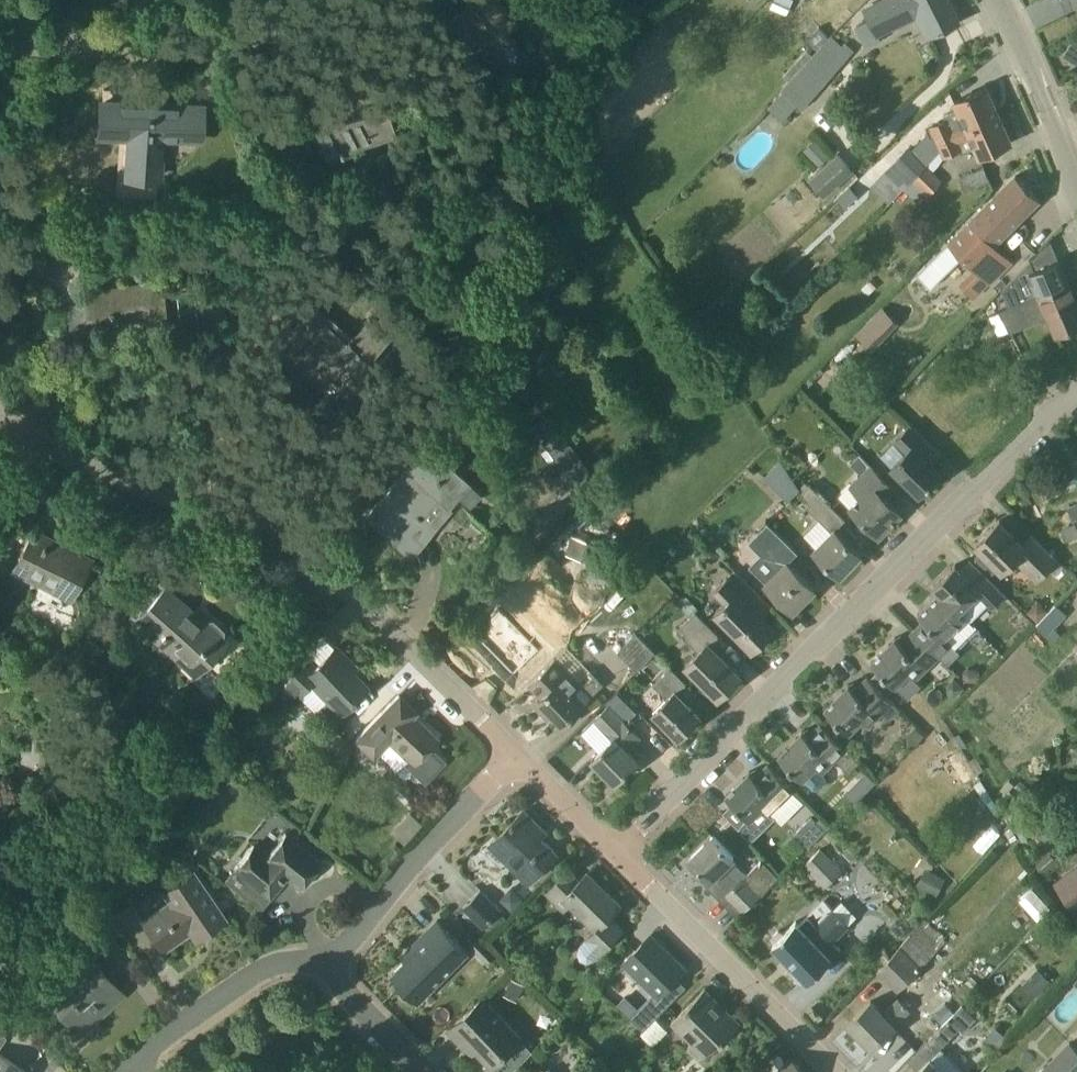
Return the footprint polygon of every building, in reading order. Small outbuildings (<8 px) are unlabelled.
[(468,2),(444,21),(470,53),(487,39),(493,47),(508,34),(505,31),(517,21),(501,0),(467,0),(468,2)] [(770,8),(786,16),(794,0),(774,0),(770,8)] [(928,37),(959,21),(949,0),(885,0),(863,10),(868,20),(856,26),(866,48),(882,41),(879,34),(917,15),(928,37)] [(528,55),(510,34),(491,50),(509,71),(528,55)] [(780,89),(783,91),(771,105),(778,111),(779,109),(785,115),(797,103),(803,108),(851,54),(830,37),(812,55),(789,79),(780,89)] [(1000,116),(987,86),(956,100),(960,109),(945,115),(947,120),(926,129),(930,139),(938,136),(940,142),(1000,116)] [(161,136),(200,139),(202,107),(142,103),(142,106),(133,106),(134,91),(104,89),(103,100),(101,132),(130,134),(126,196),(156,198),(161,136)] [(385,108),(348,120),(339,91),(315,99),(325,129),(319,131),(327,153),(339,149),(342,154),(347,152),(346,147),(392,133),(385,108)] [(940,142),(942,146),(947,156),(961,149),(962,152),(977,146),(981,156),(1012,142),(1000,116),(940,142)] [(816,139),(804,149),(820,166),(831,155),(816,139)] [(925,165),(900,140),(882,158),(891,168),(887,172),(903,189),(925,165)] [(839,152),(810,178),(826,195),(855,169),(839,152)] [(925,165),(903,189),(919,205),(929,194),(942,181),(932,171),(925,165)] [(985,167),(959,178),(965,191),(990,180),(985,167)] [(994,243),(1040,199),(1016,175),(949,241),(918,272),(931,286),(963,256),(990,283),(1012,261),(994,243)] [(1069,281),(1051,240),(1002,290),(1010,306),(1000,310),(1000,311),(989,316),(989,317),(1011,308),(1069,281)] [(161,271),(139,273),(140,282),(81,288),(81,289),(90,288),(92,303),(84,303),(86,321),(95,320),(94,317),(109,315),(109,318),(114,318),(113,315),(128,313),(128,315),(130,315),(129,309),(145,308),(147,328),(167,325),(161,271)] [(1069,281),(1011,308),(1002,312),(989,317),(999,337),(1011,331),(1048,315),(1056,336),(1076,327),(1076,301),(1069,281)] [(226,300),(204,303),(206,318),(217,317),(217,320),(228,319),(226,300)] [(304,303),(274,339),(288,351),(292,347),(330,380),(344,364),(357,375),(391,335),(370,317),(350,341),(304,303)] [(868,336),(891,313),(885,307),(862,330),(868,336)] [(1015,337),(1009,339),(1018,358),(1023,356),(1015,337)] [(891,373),(882,383),(891,390),(899,380),(891,373)] [(998,391),(983,402),(991,413),(1006,402),(998,391)] [(550,413),(531,427),(554,459),(550,462),(570,489),(592,472),(550,413)] [(941,472),(931,462),(941,452),(911,423),(895,440),(906,450),(891,465),(920,494),(941,472)] [(481,492),(428,446),(367,515),(407,550),(457,494),(469,505),(481,492)] [(848,506),(879,536),(901,512),(884,495),(893,486),(872,466),(860,453),(850,463),(862,475),(852,486),(861,494),(848,506)] [(781,460),(764,477),(788,501),(800,489),(781,460)] [(810,484),(802,492),(809,503),(807,506),(832,531),(814,550),(840,575),(861,553),(835,527),(844,517),(810,484)] [(1022,542),(1000,520),(975,544),(1000,569),(1012,556),(1035,579),(1056,558),(1031,533),(1022,542)] [(1061,529),(1067,540),(1076,535),(1076,523),(1076,521),(1061,529)] [(793,609),(815,587),(789,562),(799,551),(768,522),(748,543),(773,567),(762,578),(793,609)] [(92,559),(34,528),(12,567),(71,597),(92,559)] [(603,542),(578,535),(573,554),(597,561),(603,542)] [(960,610),(970,620),(988,603),(993,607),(1006,595),(991,579),(971,559),(960,569),(956,564),(935,584),(960,610)] [(762,598),(734,571),(715,591),(726,602),(716,612),(753,649),(775,628),(754,607),(762,598)] [(474,634),(513,677),(563,627),(518,580),(491,605),(497,611),(474,634)] [(977,626),(970,620),(960,610),(935,584),(933,586),(940,592),(919,614),(924,620),(914,630),(938,656),(939,655),(947,664),(960,652),(955,648),(977,626)] [(196,622),(163,592),(162,591),(136,620),(185,664),(181,669),(209,695),(250,649),(230,631),(224,638),(201,617),(196,622)] [(1067,614),(1056,604),(1037,624),(1048,634),(1067,614)] [(696,611),(676,630),(698,652),(686,664),(719,696),(741,675),(708,642),(718,633),(696,611)] [(914,630),(901,643),(896,637),(871,662),(895,685),(909,671),(916,678),(938,656),(914,630)] [(637,633),(618,651),(637,670),(655,652),(637,633)] [(346,663),(350,659),(336,645),(316,666),(302,654),(279,680),(296,697),(311,681),(327,697),(321,704),(333,716),(339,710),(341,711),(367,684),(346,663)] [(118,659),(113,669),(123,675),(129,665),(118,659)] [(579,685),(554,659),(530,683),(543,696),(537,702),(561,726),(601,686),(590,674),(579,685)] [(669,666),(651,684),(665,698),(653,711),(679,737),(701,715),(678,692),(687,683),(669,666)] [(967,681),(976,681),(980,677),(981,672),(977,669),(967,668),(963,672),(963,677),(967,681)] [(892,700),(868,676),(855,689),(849,684),(825,708),(849,732),(861,719),(867,725),(881,712),(889,720),(900,709),(892,700)] [(965,688),(954,678),(947,684),(948,692),(954,699),(965,688)] [(283,689),(276,683),(260,699),(266,706),(283,689)] [(414,720),(417,718),(413,714),(416,711),(399,694),(357,737),(374,753),(388,738),(413,762),(437,738),(423,725),(421,727),(414,720)] [(633,730),(638,725),(630,718),(625,723),(620,718),(609,706),(595,719),(614,738),(592,758),(616,782),(617,782),(616,781),(636,761),(637,762),(638,761),(627,749),(639,737),(633,730)] [(821,723),(808,736),(803,731),(779,755),(813,789),(819,789),(826,782),(826,777),(823,773),(836,760),(847,772),(858,761),(847,748),(821,723)] [(964,761),(952,768),(962,785),(974,778),(964,761)] [(793,788),(768,763),(755,777),(750,771),(726,795),(749,818),(761,805),(767,813),(793,788)] [(865,771),(856,780),(866,790),(875,782),(865,771)] [(1027,800),(1022,795),(1016,801),(1021,806),(1027,800)] [(1042,804),(1055,817),(1060,812),(1048,799),(1042,804)] [(490,844),(528,881),(557,853),(534,830),(539,825),(524,810),(490,844)] [(813,816),(803,826),(813,835),(822,826),(813,816)] [(321,868),(319,863),(321,861),(285,834),(268,855),(254,844),(235,868),(270,896),(287,875),(301,886),(308,876),(309,876),(313,877),(317,875),(320,872),(321,868)] [(778,878),(760,860),(737,883),(721,867),(734,855),(713,835),(690,858),(690,859),(692,858),(700,866),(699,867),(710,880),(712,878),(727,893),(725,895),(742,913),(778,878)] [(820,849),(804,863),(825,886),(842,871),(820,849)] [(1048,849),(1035,861),(1045,873),(1059,862),(1048,849)] [(192,869),(164,890),(172,901),(144,921),(163,949),(191,930),(196,937),(225,917),(192,869)] [(587,872),(580,880),(569,869),(548,891),(566,909),(572,903),(596,926),(584,938),(586,940),(582,945),(579,951),(582,957),(588,960),(596,957),(624,929),(610,916),(621,905),(587,872)] [(926,870),(917,886),(934,895),(942,877),(926,870)] [(1058,887),(1076,912),(1076,911),(1076,873),(1058,887)] [(116,925),(138,910),(123,888),(101,904),(114,923),(116,925)] [(506,916),(500,910),(501,910),(481,889),(479,891),(465,905),(464,906),(484,926),(490,932),(506,916)] [(801,980),(807,978),(808,980),(811,978),(810,977),(820,968),(841,947),(834,940),(849,925),(824,899),(803,920),(799,924),(796,921),(784,933),(778,930),(772,936),(775,942),(773,943),(795,967),(793,972),(801,980)] [(438,920),(412,945),(416,950),(393,973),(419,1000),(468,951),(438,920)] [(946,941),(924,920),(900,946),(877,970),(898,991),(922,967),(946,941)] [(495,953),(485,943),(475,933),(466,942),(487,962),(495,953)] [(625,961),(660,995),(677,977),(685,969),(651,935),(625,961)] [(93,961),(77,975),(67,964),(40,988),(71,1021),(85,1009),(94,1019),(123,993),(93,961)] [(1037,968),(1022,985),(1035,997),(1051,981),(1037,968)] [(974,990),(964,981),(952,993),(962,1003),(974,990)] [(511,982),(504,998),(519,1005),(525,988),(511,982)] [(723,1006),(720,1009),(714,1002),(717,1000),(705,988),(671,1022),(680,1031),(690,1041),(688,1047),(698,1056),(703,1055),(708,1050),(720,1038),(723,1041),(741,1023),(723,1006)] [(11,1005),(0,993),(0,1015),(11,1005)] [(668,1005),(667,1004),(664,1007),(651,995),(629,1017),(643,1029),(668,1005)] [(910,1010),(899,997),(882,1012),(871,1000),(849,1022),(873,1047),(910,1010)] [(492,1064),(520,1037),(484,999),(449,1029),(470,1052),(476,1047),(492,1064)] [(963,1003),(950,1017),(922,1046),(932,1056),(916,1071),(962,1071),(940,1049),(959,1028),(963,1032),(977,1017),(963,1003)] [(1070,1041),(1039,1071),(1076,1071),(1076,1048),(1070,1041)] [(0,1054),(0,1071),(27,1071),(0,1054)] [(791,1058),(777,1071),(806,1071),(791,1058)]
